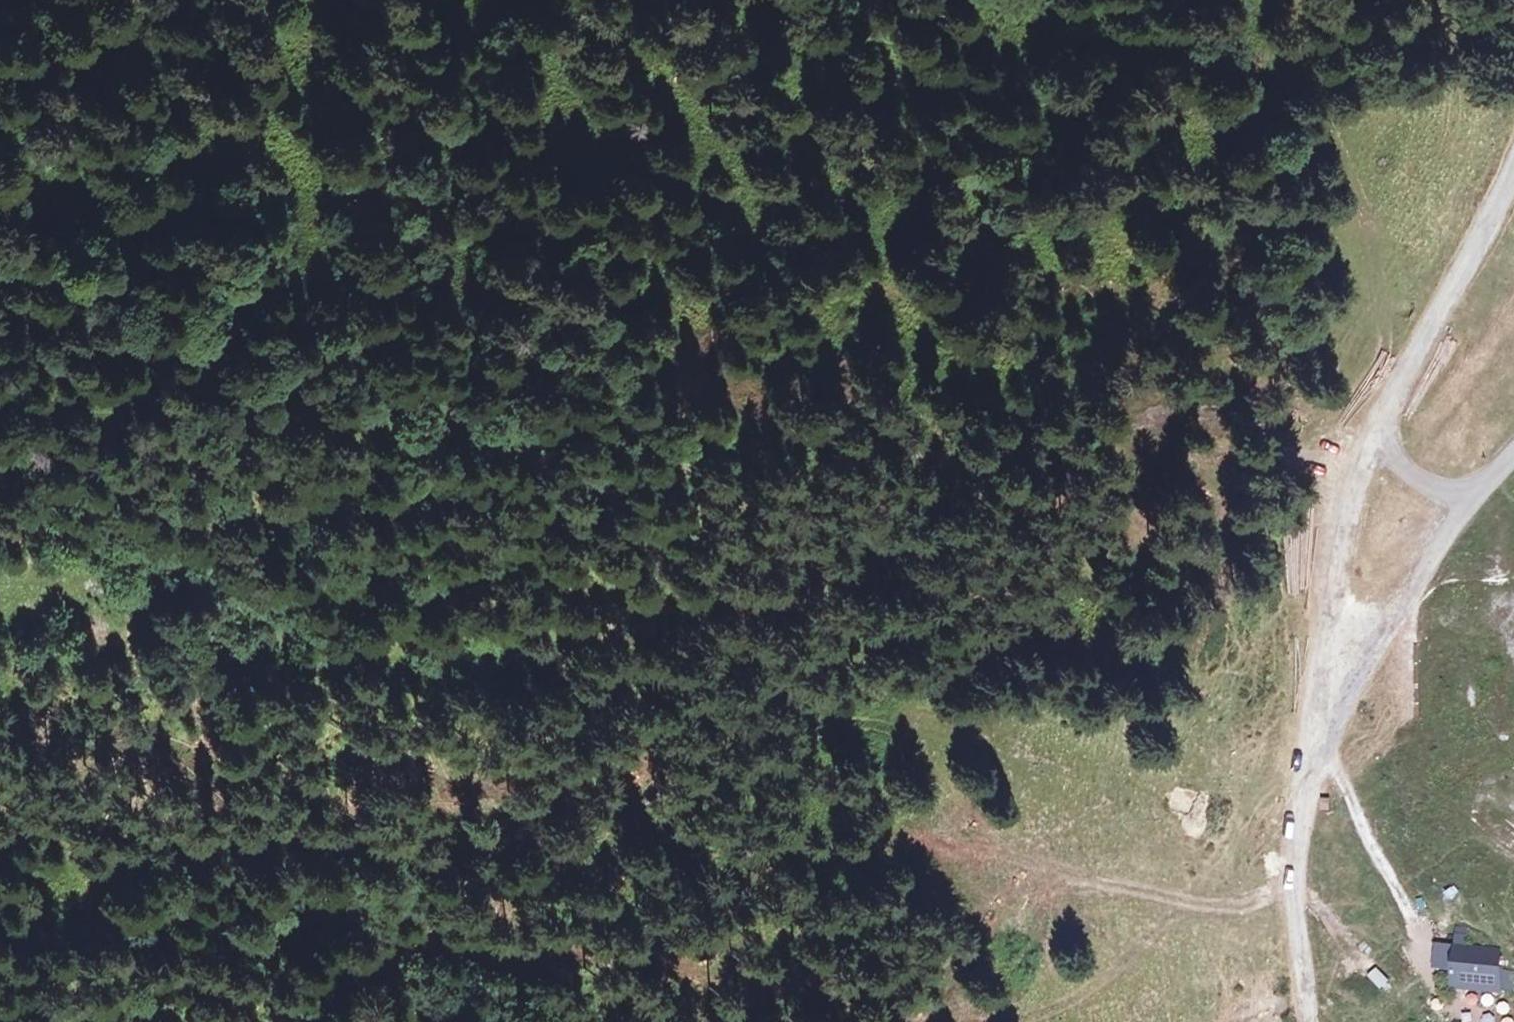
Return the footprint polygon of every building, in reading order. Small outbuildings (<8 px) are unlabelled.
[(1454,927),(1448,993),(1513,998),(1513,997),(1513,973),(1505,971),(1503,949),(1469,947),(1469,928),(1454,927)] [(1384,994),(1393,985),(1375,966),(1366,975),(1384,994)]
